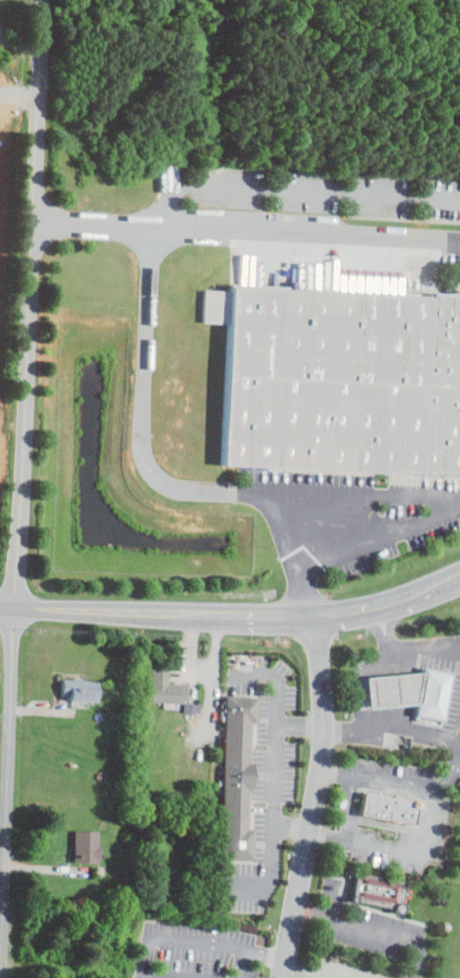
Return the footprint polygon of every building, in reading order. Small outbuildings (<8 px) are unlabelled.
[(435,292),(435,294),(233,287),(233,290),(206,289),(205,322),(233,323),(228,466),(459,475),(459,293),(435,292)] [(153,702),(185,702),(185,711),(201,712),(201,703),(189,703),(190,683),(170,683),(171,668),(154,667),(153,702)] [(422,668),(450,673),(441,719),(414,714),(422,668)] [(63,678),(63,694),(73,695),(73,703),(101,704),(102,680),(63,678)] [(224,694),(220,857),(251,858),(252,828),(244,828),(247,723),(254,723),(255,695),(224,694)] [(361,790),(418,801),(413,823),(357,812),(361,790)] [(75,862),(103,863),(103,846),(99,846),(100,831),(76,830),(75,862)] [(358,876),(395,883),(392,901),(355,893),(358,876)]
